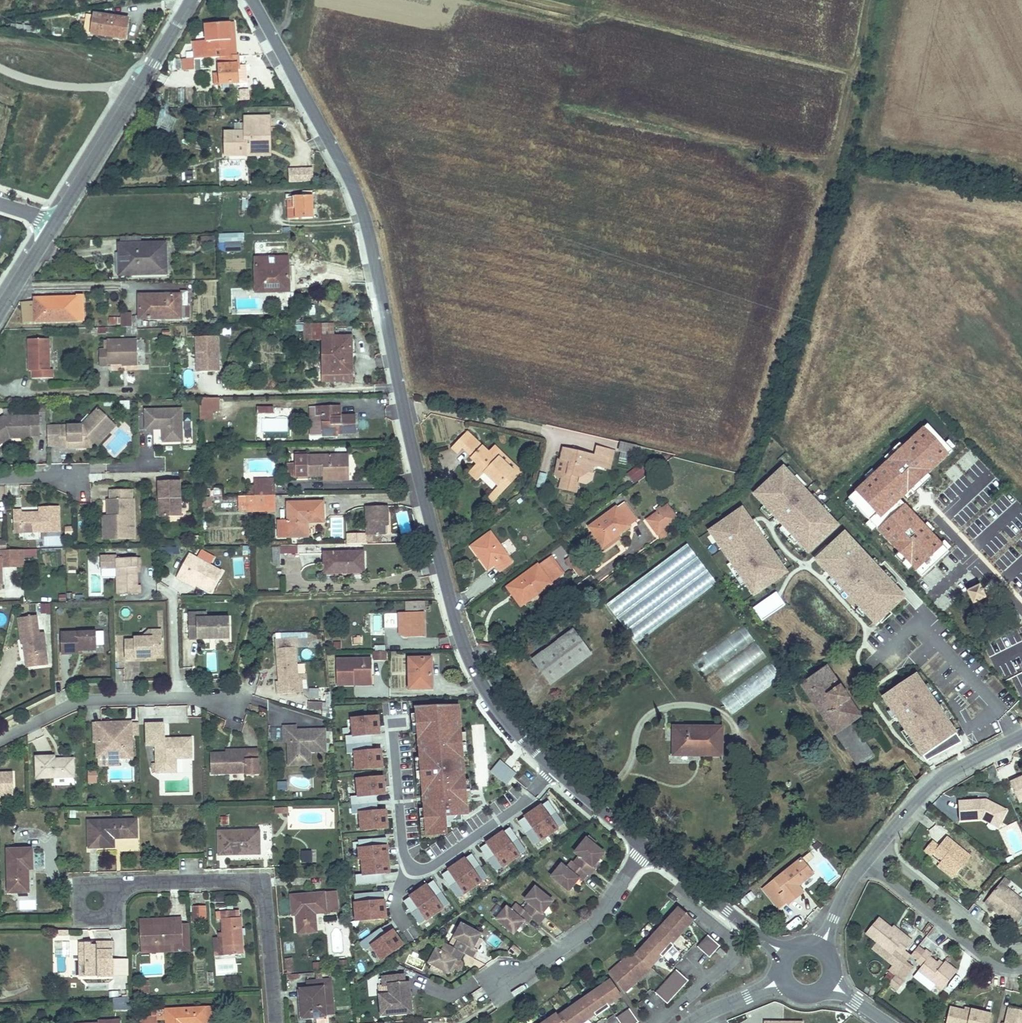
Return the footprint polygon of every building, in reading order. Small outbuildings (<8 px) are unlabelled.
[(94,19),(91,37),(123,42),(125,23),(94,19)] [(193,42),(193,57),(201,57),(219,57),(235,57),(235,49),(231,48),(231,23),(207,22),(207,41),(193,42)] [(201,57),(193,57),(192,66),(199,67),(201,57)] [(239,57),(235,57),(219,57),(218,84),(237,84),(239,57)] [(160,134),(176,132),(175,116),(158,118),(160,134)] [(222,155),(244,155),(244,149),(263,149),(264,128),(267,128),(268,118),(242,118),(242,132),(223,132),(222,155)] [(287,183),(313,182),(313,168),(287,168),(287,183)] [(286,197),(286,218),(312,218),(311,197),(286,197)] [(242,233),(216,233),(216,242),(224,242),(224,251),(239,250),(239,241),(242,241),(242,233)] [(115,244),(115,258),(122,258),(122,274),(162,273),(161,243),(115,244)] [(286,247),(254,248),(256,287),(277,286),(277,290),(288,290),(286,247)] [(188,315),(187,302),(186,302),(185,291),(180,291),(179,291),(179,293),(179,315),(188,315)] [(179,293),(136,293),(137,316),(179,315),(179,293)] [(31,300),(19,300),(19,320),(74,319),(74,295),(32,296),(31,300)] [(132,313),(120,313),(120,328),(132,327),(132,313)] [(331,321),(300,321),(300,337),(320,336),(320,371),(347,370),(347,333),(331,333),(331,321)] [(216,335),(195,336),(195,371),(217,371),(216,335)] [(47,338),(26,338),(26,369),(30,369),(29,377),(51,376),(51,369),(47,369),(47,338)] [(106,349),(99,349),(99,364),(107,364),(107,362),(136,361),(136,339),(106,339),(106,349)] [(215,397),(197,397),(197,411),(216,411),(215,397)] [(331,405),(316,407),(320,435),(353,431),(350,413),(332,414),(331,405)] [(81,425),(43,426),(44,445),(54,445),(55,446),(55,449),(73,448),(76,448),(79,444),(85,444),(86,442),(87,442),(92,441),(95,443),(112,420),(94,407),(88,416),(93,419),(88,425),(81,425)] [(257,408),(257,415),(273,414),(273,407),(257,408)] [(178,408),(142,410),(143,427),(159,427),(160,442),(179,441),(178,408)] [(93,419),(88,416),(81,425),(88,425),(93,419)] [(1,432),(6,432),(6,438),(29,438),(29,435),(36,435),(36,417),(1,417),(0,418),(0,433),(1,432)] [(192,422),(184,421),(184,438),(191,438),(192,422)] [(469,432),(459,443),(466,449),(481,464),(472,473),(481,481),(482,479),(488,473),(502,487),(515,471),(499,456),(502,452),(497,447),(491,453),(469,432)] [(466,449),(459,443),(454,448),(461,454),(466,449)] [(621,443),(619,451),(634,455),(636,447),(621,443)] [(595,467),(608,470),(613,451),(599,448),(596,457),(566,449),(563,461),(572,463),(569,475),(564,478),(561,489),(577,493),(581,476),(589,472),(594,473),(595,467)] [(524,472),(502,452),(499,456),(515,471),(502,487),(496,492),(491,497),(496,501),(524,472)] [(336,479),(340,479),(340,471),(348,471),(348,462),(342,462),(341,455),(309,455),(310,475),(336,474),(336,479)] [(635,485),(647,476),(639,465),(627,474),(635,485)] [(783,470),(754,497),(807,554),(837,527),(783,470)] [(177,481),(155,482),(156,517),(179,517),(177,481)] [(254,486),(254,496),(274,495),(274,485),(254,486)] [(109,516),(107,516),(108,538),(134,538),(133,500),(130,500),(130,492),(109,492),(109,516)] [(274,495),(254,496),(254,506),(274,505),(274,495)] [(320,501),(285,502),(288,536),(305,535),(304,522),(321,521),(320,501)] [(365,504),(366,533),(379,534),(383,534),(383,519),(387,519),(387,504),(365,504)] [(615,511),(588,531),(602,549),(629,530),(627,528),(635,522),(624,507),(616,512),(615,511)] [(22,512),(14,512),(14,534),(58,533),(57,508),(42,509),(42,514),(22,515),(22,512)] [(667,508),(648,523),(659,538),(678,524),(667,508)] [(788,575),(742,510),(708,533),(754,598),(788,575)] [(63,527),(65,537),(73,536),(72,526),(63,527)] [(379,534),(366,533),(366,542),(369,542),(379,541),(379,534)] [(814,561),(875,627),(905,599),(843,534),(814,561)] [(489,536),(470,550),(487,573),(494,568),(499,574),(511,566),(489,536)] [(971,553),(976,563),(998,550),(993,541),(971,553)] [(297,545),(280,546),(281,554),(298,553),(297,545)] [(634,643),(716,585),(688,545),(605,603),(634,643)] [(976,563),(991,589),(1001,583),(1000,581),(1010,575),(1021,573),(1021,548),(1011,550),(1000,555),(998,550),(976,563)] [(24,549),(24,558),(36,558),(36,550),(24,549)] [(22,550),(5,550),(6,565),(20,565),(22,550)] [(362,552),(323,553),(324,573),(363,572),(362,552)] [(188,554),(176,578),(183,582),(185,578),(197,584),(211,591),(221,570),(188,554)] [(116,559),(117,595),(141,594),(139,586),(137,586),(136,573),(136,558),(116,559)] [(537,565),(509,585),(525,606),(551,586),(550,584),(563,574),(552,558),(539,567),(537,565)] [(102,577),(91,577),(92,593),(102,592),(102,577)] [(185,578),(183,582),(195,587),(197,584),(185,578)] [(980,587),(967,593),(974,606),(987,598),(980,587)] [(777,594),(754,608),(762,620),(785,606),(777,594)] [(50,614),(51,604),(38,603),(38,614),(50,614)] [(200,616),(200,611),(192,612),(192,638),(232,637),(232,615),(208,616),(200,616)] [(386,612),(373,612),(373,646),(386,646),(386,612)] [(401,612),(401,618),(410,618),(409,636),(426,636),(427,612),(401,612)] [(30,677),(42,676),(41,664),(48,663),(46,643),(40,644),(35,617),(21,619),(24,642),(26,642),(30,677)] [(537,660),(554,685),(596,654),(578,630),(537,660)] [(97,633),(64,634),(65,656),(80,656),(80,650),(98,650),(97,633)] [(297,636),(301,647),(309,645),(305,633),(297,636)] [(162,636),(151,636),(136,637),(136,639),(128,640),(129,657),(136,657),(136,656),(152,655),(152,654),(162,653),(162,636)] [(276,692),(291,692),(290,679),(297,679),(295,647),(278,648),(279,680),(276,680),(276,692)] [(382,651),(370,651),(370,659),(383,659),(382,651)] [(428,658),(406,659),(408,688),(430,687),(428,658)] [(337,685),(353,684),(353,677),(370,676),(370,659),(337,660),(337,685)] [(41,664),(42,676),(50,675),(48,663),(41,664)] [(860,718),(828,667),(802,685),(857,768),(874,757),(852,723),(860,718)] [(353,677),(353,684),(370,684),(370,676),(353,677)] [(916,676),(881,701),(922,757),(957,735),(916,676)] [(290,679),(291,692),(302,691),(302,679),(297,679),(290,679)] [(730,695),(721,702),(730,712),(738,704),(730,695)] [(174,707),(174,721),(187,721),(187,707),(174,707)] [(454,707),(416,707),(427,835),(447,834),(446,827),(452,827),(451,821),(462,821),(461,814),(468,814),(460,720),(455,720),(454,707)] [(353,735),(345,736),(346,753),(354,752),(356,768),(381,766),(380,756),(377,757),(376,749),(372,750),(370,734),(375,733),(374,727),(378,727),(377,716),(351,719),(353,735)] [(129,721),(94,722),(94,742),(97,742),(97,756),(107,756),(111,749),(117,750),(117,755),(130,755),(129,721)] [(163,723),(148,723),(148,744),(156,744),(157,771),(170,771),(170,758),(178,758),(191,758),(190,739),(164,740),(163,723)] [(297,724),(285,724),(285,726),(268,726),(268,741),(286,741),(286,753),(288,753),(291,753),(291,758),(310,758),(311,751),(325,751),(324,727),(297,728),(297,724)] [(671,725),(670,751),(718,752),(718,725),(671,725)] [(238,750),(212,751),(213,774),(246,773),(246,777),(259,777),(258,745),(238,746),(238,750)] [(111,749),(107,756),(107,764),(117,764),(117,755),(117,750),(111,749)] [(291,753),(288,753),(289,765),(311,764),(310,758),(291,758),(291,753)] [(56,755),(38,756),(39,780),(75,779),(75,759),(56,759),(56,755)] [(170,758),(170,771),(179,771),(178,758),(170,758)] [(489,771),(505,786),(516,774),(500,760),(489,771)] [(96,784),(97,772),(88,771),(87,783),(96,784)] [(991,784),(1001,782),(999,771),(989,774),(991,784)] [(14,795),(13,773),(0,774),(0,795),(14,795)] [(358,795),(350,796),(351,813),(360,812),(361,829),(386,827),(385,817),(382,817),(381,810),(377,810),(375,794),(380,794),(379,788),(383,787),(382,777),(357,779),(358,795)] [(1009,784),(1018,802),(1021,800),(1021,777),(1009,784)] [(562,823),(546,800),(517,821),(533,843),(562,823)] [(959,822),(984,820),(986,816),(1001,823),(1006,812),(984,801),(957,804),(959,822)] [(986,816),(984,820),(999,827),(1001,823),(986,816)] [(135,818),(87,819),(88,846),(114,845),(114,836),(136,835),(135,818)] [(525,849),(509,827),(479,847),(495,870),(525,849)] [(259,828),(218,830),(218,853),(259,852),(259,828)] [(587,834),(584,837),(593,843),(595,840),(587,834)] [(560,863),(550,876),(568,890),(577,878),(581,880),(586,873),(588,874),(594,867),(592,865),(602,853),(592,845),(593,843),(584,837),(573,851),(578,855),(572,861),(570,860),(565,867),(560,863)] [(355,875),(356,883),(381,882),(380,873),(385,873),(385,866),(388,866),(386,838),(360,840),(361,859),(364,858),(365,875),(355,875)] [(943,862),(940,866),(956,878),(971,857),(947,840),(939,849),(931,843),(924,852),(932,858),(935,856),(943,862)] [(32,849),(8,850),(9,893),(27,893),(27,870),(32,870),(32,849)] [(301,862),(312,862),(313,852),(301,851),(301,862)] [(487,876),(471,853),(441,874),(457,897),(487,876)] [(803,858),(765,886),(781,906),(788,900),(790,902),(805,890),(800,884),(813,873),(803,858)] [(956,878),(940,866),(937,869),(953,881),(956,878)] [(448,902),(433,880),(403,901),(419,923),(448,902)] [(1002,882),(997,889),(1003,894),(1009,888),(1002,882)] [(552,900),(534,886),(524,899),(529,903),(523,910),(516,904),(510,911),(506,907),(496,920),(513,934),(523,921),(526,924),(531,917),(539,923),(545,915),(542,912),(552,900)] [(997,889),(986,903),(993,908),(994,907),(1017,925),(1021,919),(1021,898),(1009,888),(1003,894),(997,889)] [(336,889),(291,893),(292,912),(296,912),(298,930),(316,929),(314,910),(337,909),(336,889)] [(383,891),(353,894),(355,920),(385,917),(384,907),(380,907),(380,901),(384,901),(383,891)] [(931,898),(926,905),(932,909),(937,903),(931,898)] [(205,905),(192,906),(193,921),(207,921),(205,905)] [(233,908),(214,910),(215,918),(219,918),(223,953),(242,951),(238,916),(234,916),(233,908)] [(627,953),(604,975),(615,992),(621,986),(623,988),(637,975),(636,973),(651,956),(652,957),(663,944),(662,942),(682,919),(670,909),(665,913),(663,912),(657,919),(658,921),(654,925),(653,924),(647,931),(649,932),(644,937),(643,936),(632,949),(633,950),(628,955),(627,953)] [(181,943),(179,922),(179,915),(170,916),(170,922),(139,924),(140,945),(181,943)] [(875,920),(863,934),(888,954),(892,951),(899,956),(909,944),(902,938),(900,940),(875,920)] [(191,942),(190,921),(179,922),(181,943),(191,942)] [(481,934),(462,924),(454,939),(458,940),(455,948),(446,943),(442,951),(437,948),(429,963),(449,973),(453,966),(456,959),(459,961),(464,952),(473,957),(477,949),(474,948),(481,934)] [(392,930),(385,935),(380,927),(360,942),(378,966),(404,946),(392,930)] [(698,946),(710,957),(721,945),(709,935),(698,946)] [(77,940),(78,963),(85,963),(85,974),(111,973),(110,939),(77,940)] [(521,951),(514,945),(509,951),(517,957),(521,951)] [(726,954),(720,949),(717,953),(722,958),(726,954)] [(920,967),(915,974),(930,986),(939,993),(955,972),(942,962),(936,968),(926,960),(929,956),(923,950),(914,962),(920,967)] [(360,967),(366,964),(361,953),(355,955),(360,967)] [(284,959),(285,974),(293,973),(292,958),(284,959)] [(459,961),(456,959),(453,966),(458,969),(461,968),(463,965),(462,962),(459,961)] [(666,1003),(687,979),(677,969),(655,993),(666,1003)] [(302,1015),(313,1014),(325,1013),(331,1012),(327,977),(320,978),(319,972),(313,972),(313,978),(305,979),(306,986),(299,986),(302,1015)] [(893,975),(886,983),(894,989),(901,981),(893,975)] [(389,985),(391,1004),(391,1015),(412,1013),(409,982),(403,983),(402,977),(384,978),(384,985),(389,985)] [(577,1022),(580,1022),(591,1016),(589,1014),(601,1006),(614,998),(604,983),(602,985),(600,983),(594,988),(595,989),(589,993),(588,992),(580,997),(582,998),(576,1002),(575,1001),(567,1006),(562,1010),(563,1011),(555,1016),(554,1015),(550,1018),(548,1017),(540,1022),(541,1022),(577,1022)] [(166,1022),(215,1022),(214,1004),(205,1005),(165,1007),(166,1022)] [(391,1015),(391,1004),(381,1005),(382,1016),(391,1015)] [(1006,1005),(1002,1022),(1021,1022),(1021,1009),(1006,1005)] [(945,1022),(987,1022),(989,1012),(970,1008),(970,1010),(948,1006),(945,1022)] [(611,1020),(612,1022),(630,1022),(623,1012),(614,1018),(611,1020)] [(635,1012),(631,1015),(634,1020),(639,1018),(635,1012)] [(325,1013),(313,1014),(314,1022),(326,1021),(325,1013)]
